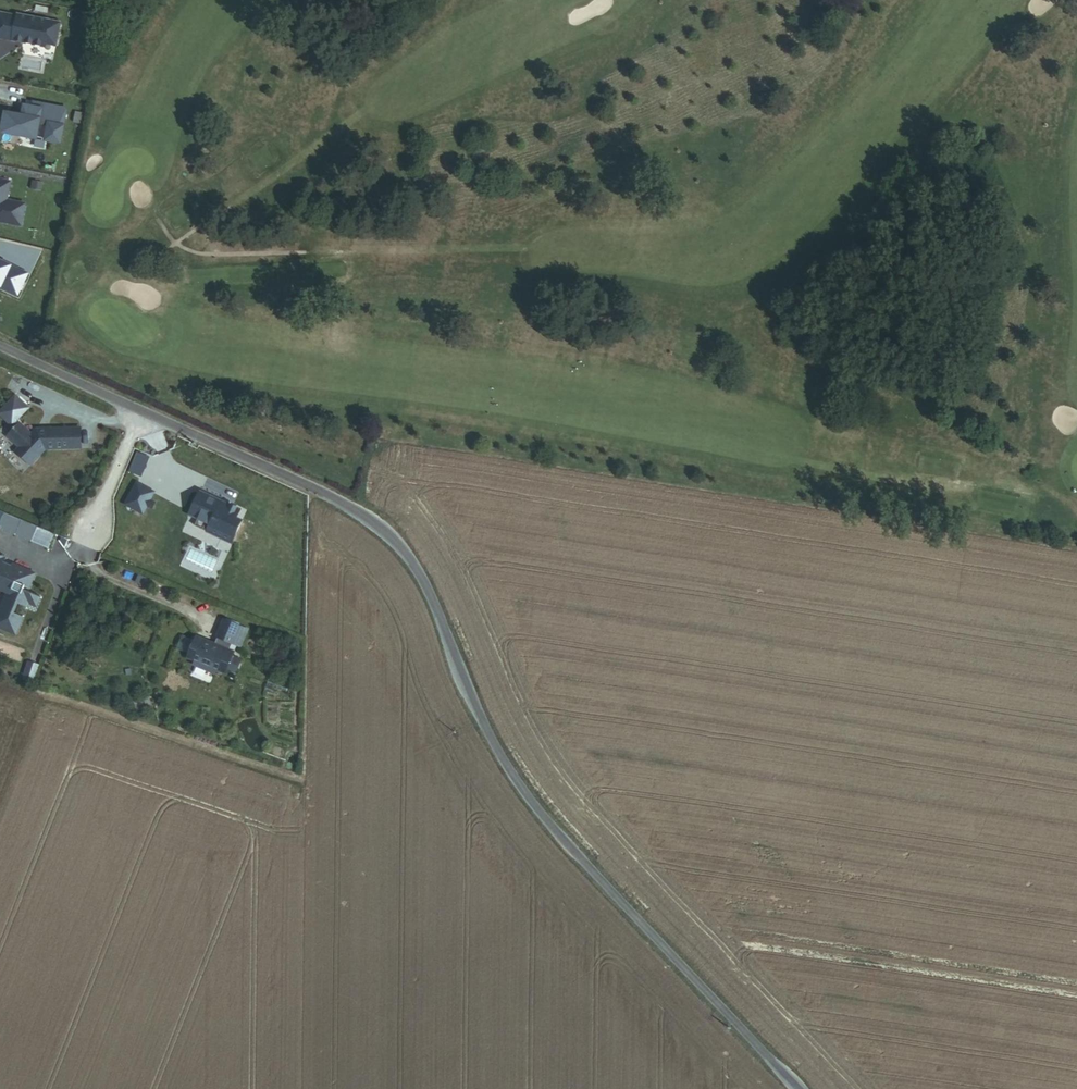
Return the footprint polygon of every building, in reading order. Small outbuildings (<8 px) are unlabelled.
[(61,25),(19,17),(19,19),(0,15),(0,40),(15,43),(15,40),(25,41),(24,45),(46,49),(46,45),(57,47),(61,25)] [(24,120),(7,117),(4,134),(27,138),(26,140),(36,142),(39,125),(51,127),(47,144),(59,146),(66,113),(41,109),(40,113),(25,109),(24,120)] [(23,227),(26,203),(7,200),(9,181),(0,180),(0,223),(23,227)] [(0,260),(0,288),(19,297),(30,274),(0,260)] [(17,394),(0,411),(0,415),(12,427),(31,407),(17,394)] [(32,432),(20,422),(7,437),(19,447),(15,451),(31,466),(48,450),(82,450),(82,427),(36,428),(32,432)] [(130,504),(147,513),(157,491),(141,483),(130,504)] [(210,496),(199,491),(187,515),(198,520),(202,512),(212,517),(205,532),(232,545),(243,520),(238,518),(242,509),(220,499),(216,509),(206,504),(210,496)] [(7,594),(0,610),(0,629),(18,637),(25,618),(16,614),(20,605),(29,609),(31,605),(38,609),(42,597),(30,591),(38,574),(14,564),(12,566),(5,563),(7,558),(0,555),(0,591),(7,594)] [(248,629),(222,618),(214,638),(217,639),(215,643),(194,635),(192,640),(183,637),(178,648),(188,653),(185,659),(193,662),(191,666),(215,676),(216,672),(226,676),(227,673),(237,677),(244,660),(234,656),(235,652),(229,650),(231,644),(240,648),(248,629)]
